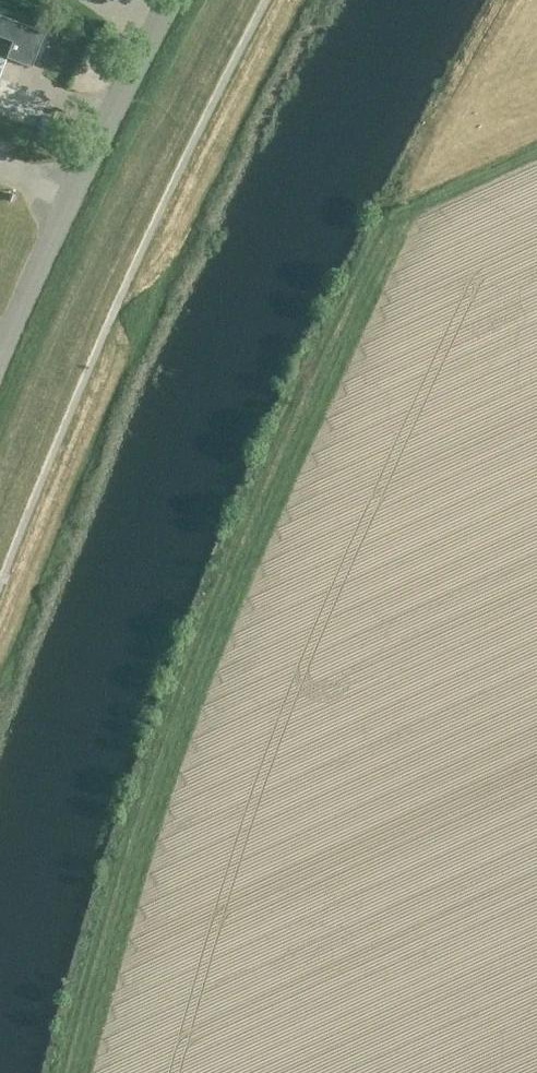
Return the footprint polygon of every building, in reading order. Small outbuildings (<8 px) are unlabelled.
[(6,56),(30,65),(44,31),(0,15),(0,70),(6,56)]
